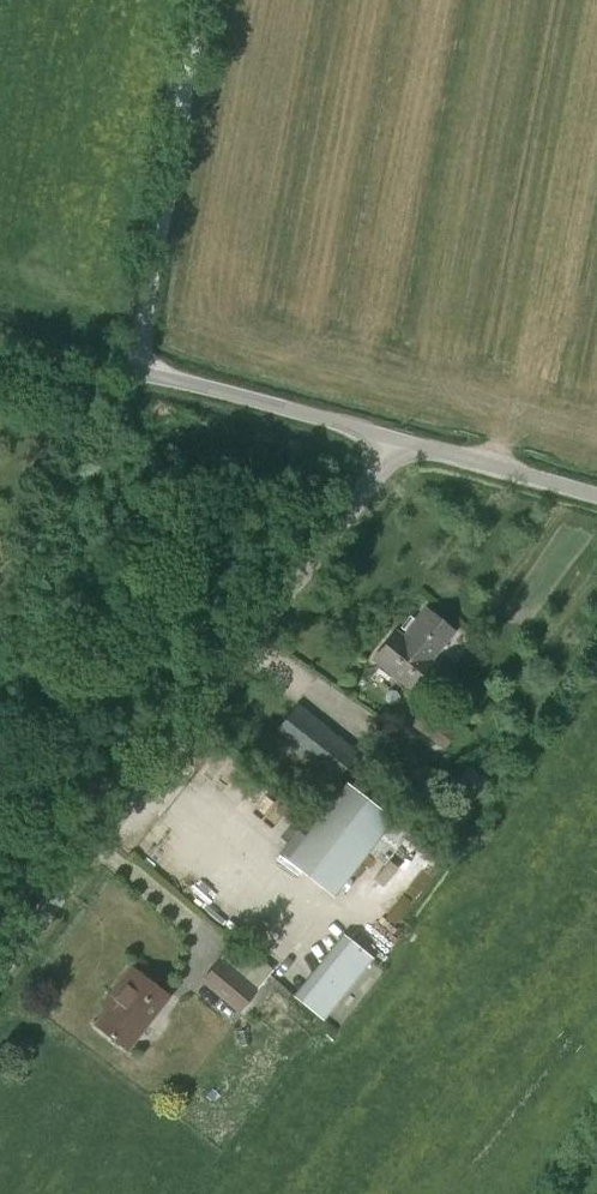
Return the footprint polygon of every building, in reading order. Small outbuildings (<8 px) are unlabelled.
[(431,659),(453,631),(425,608),(403,635),(396,629),(373,658),(415,691),(437,664),(431,659)] [(333,780),(356,752),(297,704),(274,733),(333,780)] [(456,732),(426,709),(414,724),(445,747),(456,732)] [(334,895),(369,850),(385,862),(408,832),(346,783),(288,859),(334,895)] [(349,939),(300,1000),(321,1017),(370,956),(349,939)] [(239,1011),(256,990),(219,960),(202,980),(239,1011)] [(127,1049),(169,996),(131,966),(120,980),(126,985),(95,1024),(127,1049)]
